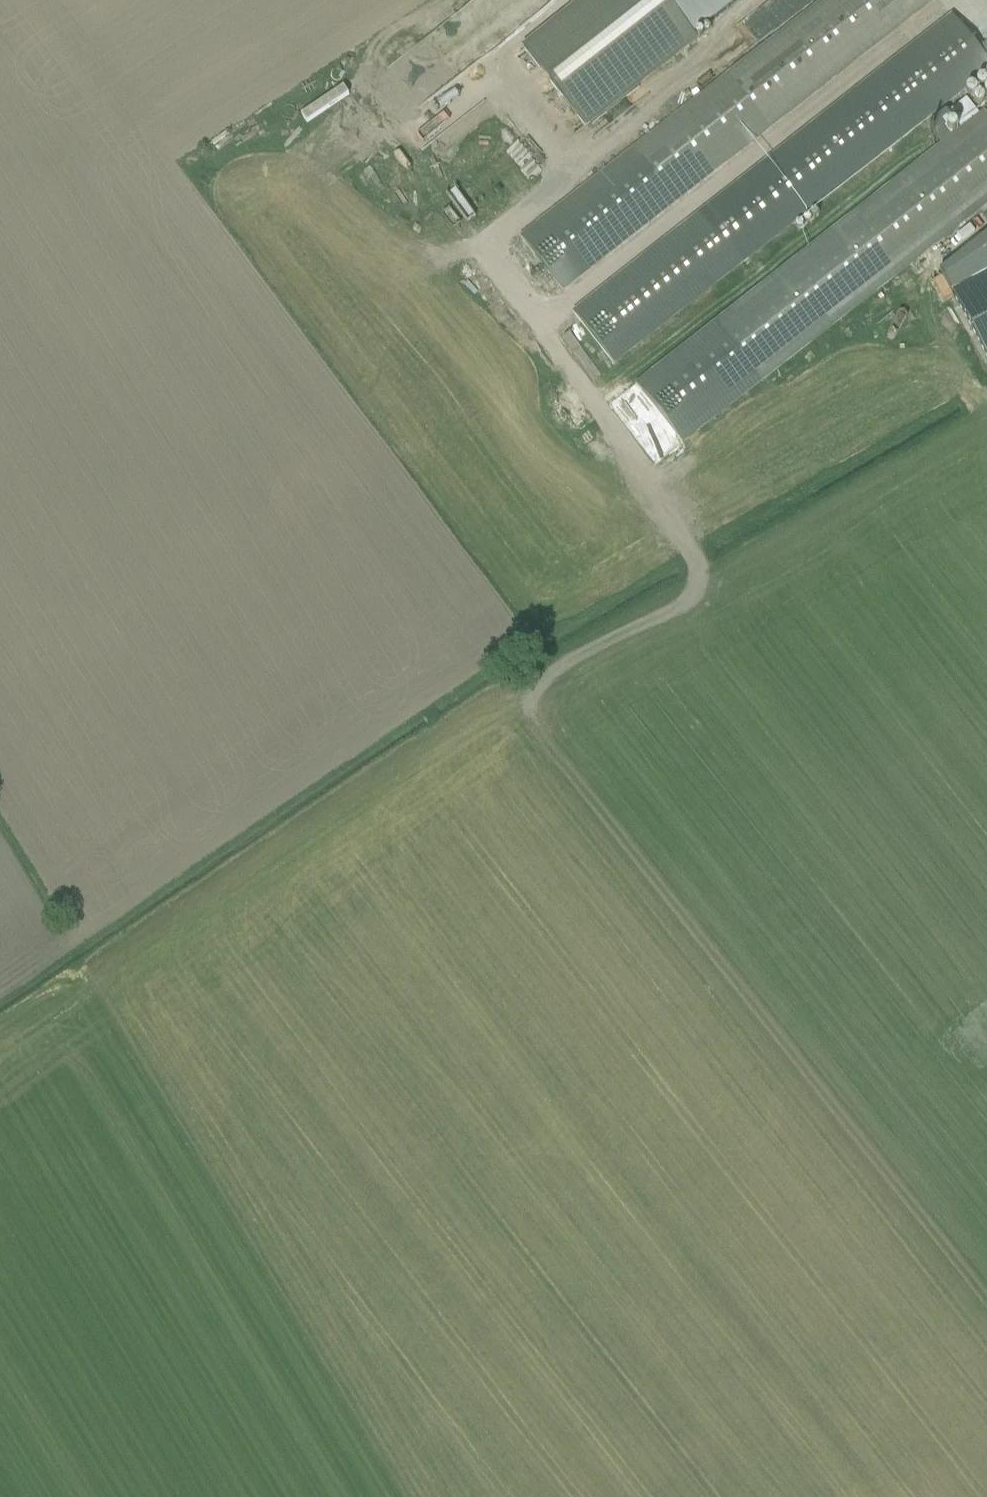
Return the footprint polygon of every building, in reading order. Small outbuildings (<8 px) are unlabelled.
[(932,0),(822,0),(521,238),(563,292),(932,0)] [(521,47),(586,130),(696,43),(690,35),(663,0),(580,0),(521,47)] [(690,35),(734,0),(663,0),(690,35)] [(986,68),(986,60),(951,15),(575,313),(615,363),(986,68)] [(986,204),(986,118),(982,111),(977,114),(965,99),(949,111),(961,127),(633,385),(680,445),(986,204)] [(485,185),(490,194),(533,169),(528,159),(485,185)] [(940,271),(951,292),(986,272),(986,234),(940,271)] [(951,292),(986,358),(986,272),(951,292)]
